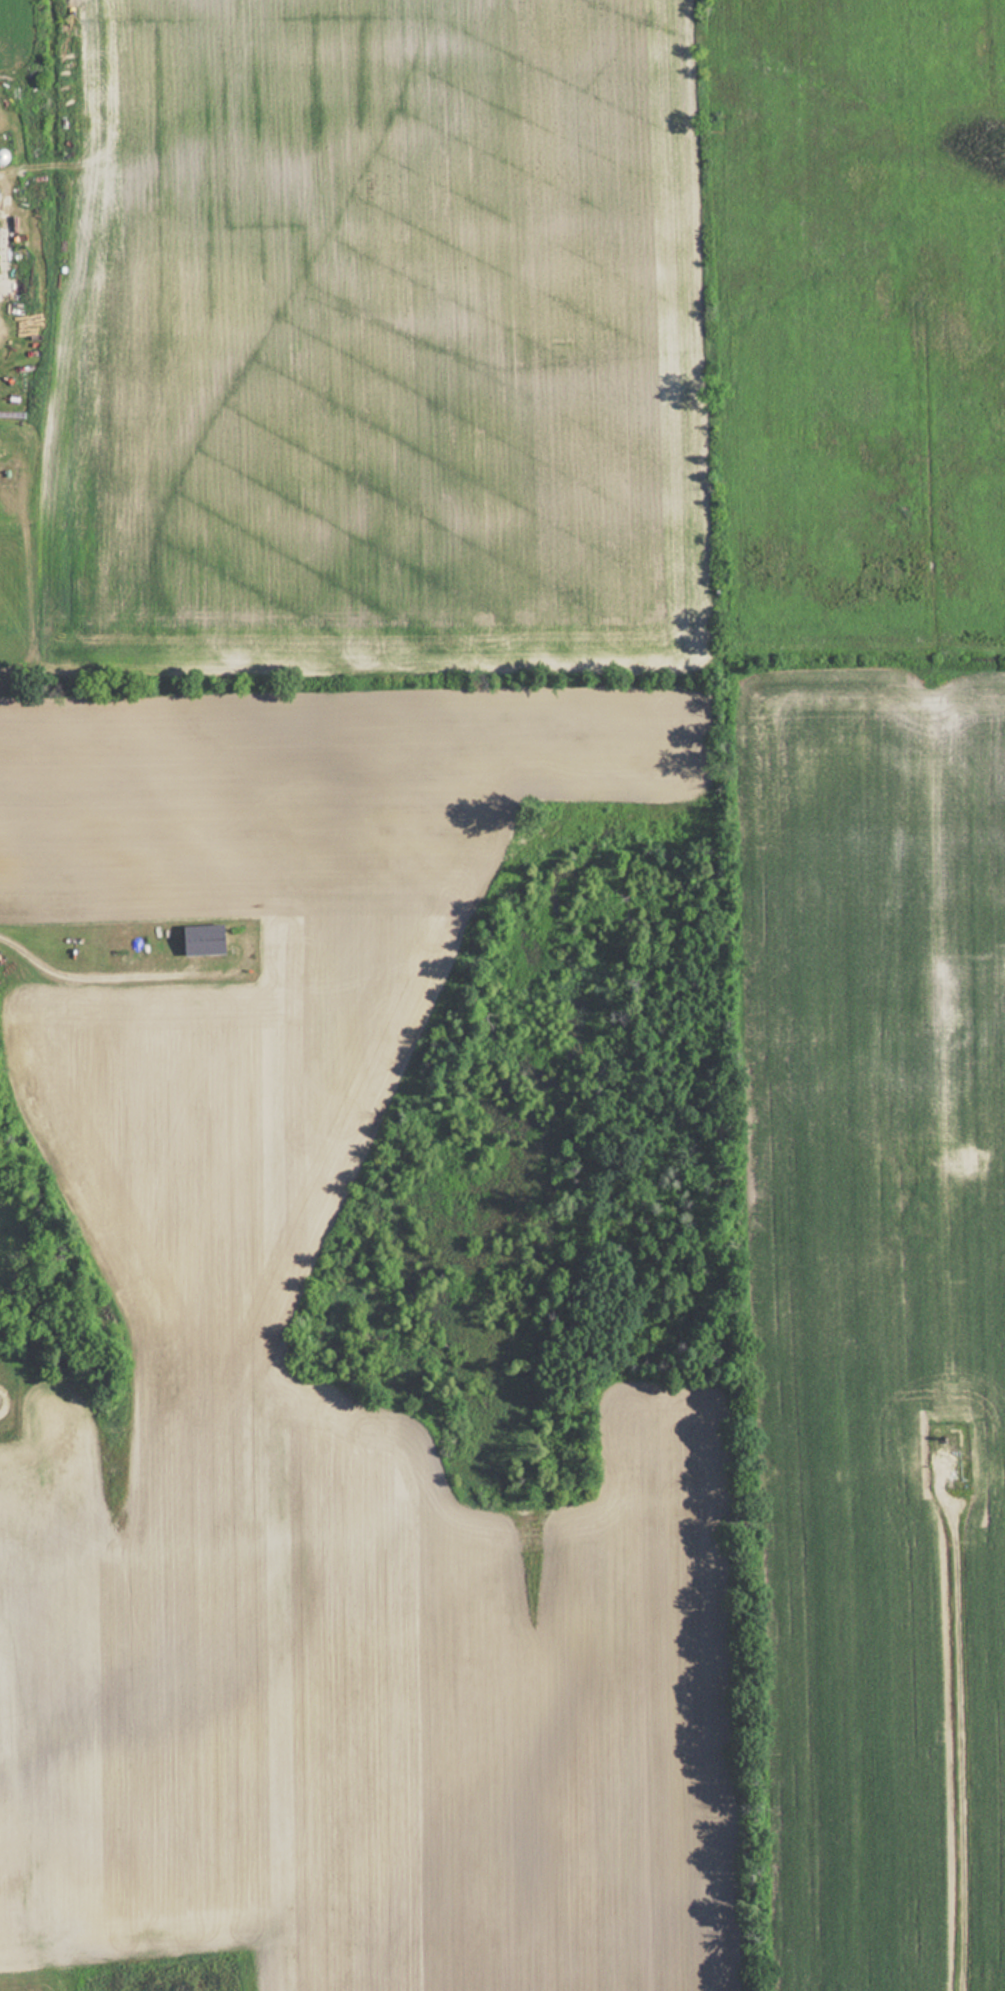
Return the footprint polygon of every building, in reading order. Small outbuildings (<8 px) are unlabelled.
[(9,165),(9,148),(0,148),(0,165),(9,165)] [(221,954),(221,925),(178,926),(178,955),(221,954)]
